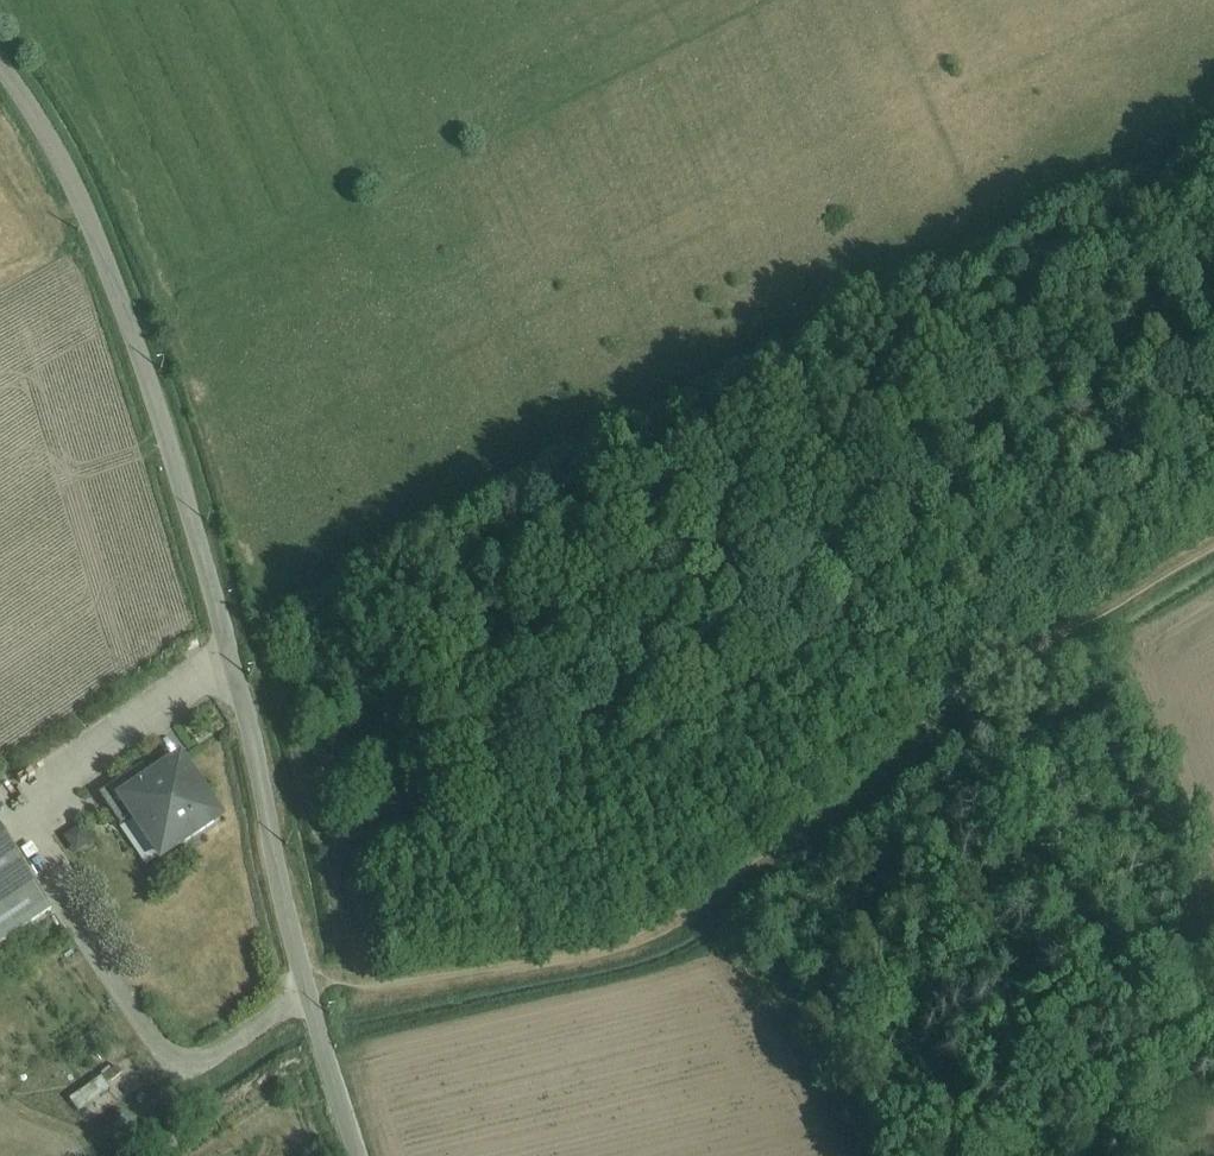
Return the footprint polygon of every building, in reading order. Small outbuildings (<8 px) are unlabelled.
[(99,797),(120,828),(129,822),(157,863),(219,820),(179,762),(150,781),(141,768),(99,797)] [(72,869),(95,844),(71,822),(48,847),(72,869)] [(52,911),(0,834),(0,946),(52,911)] [(83,1111),(115,1088),(105,1073),(72,1096),(83,1111)]
